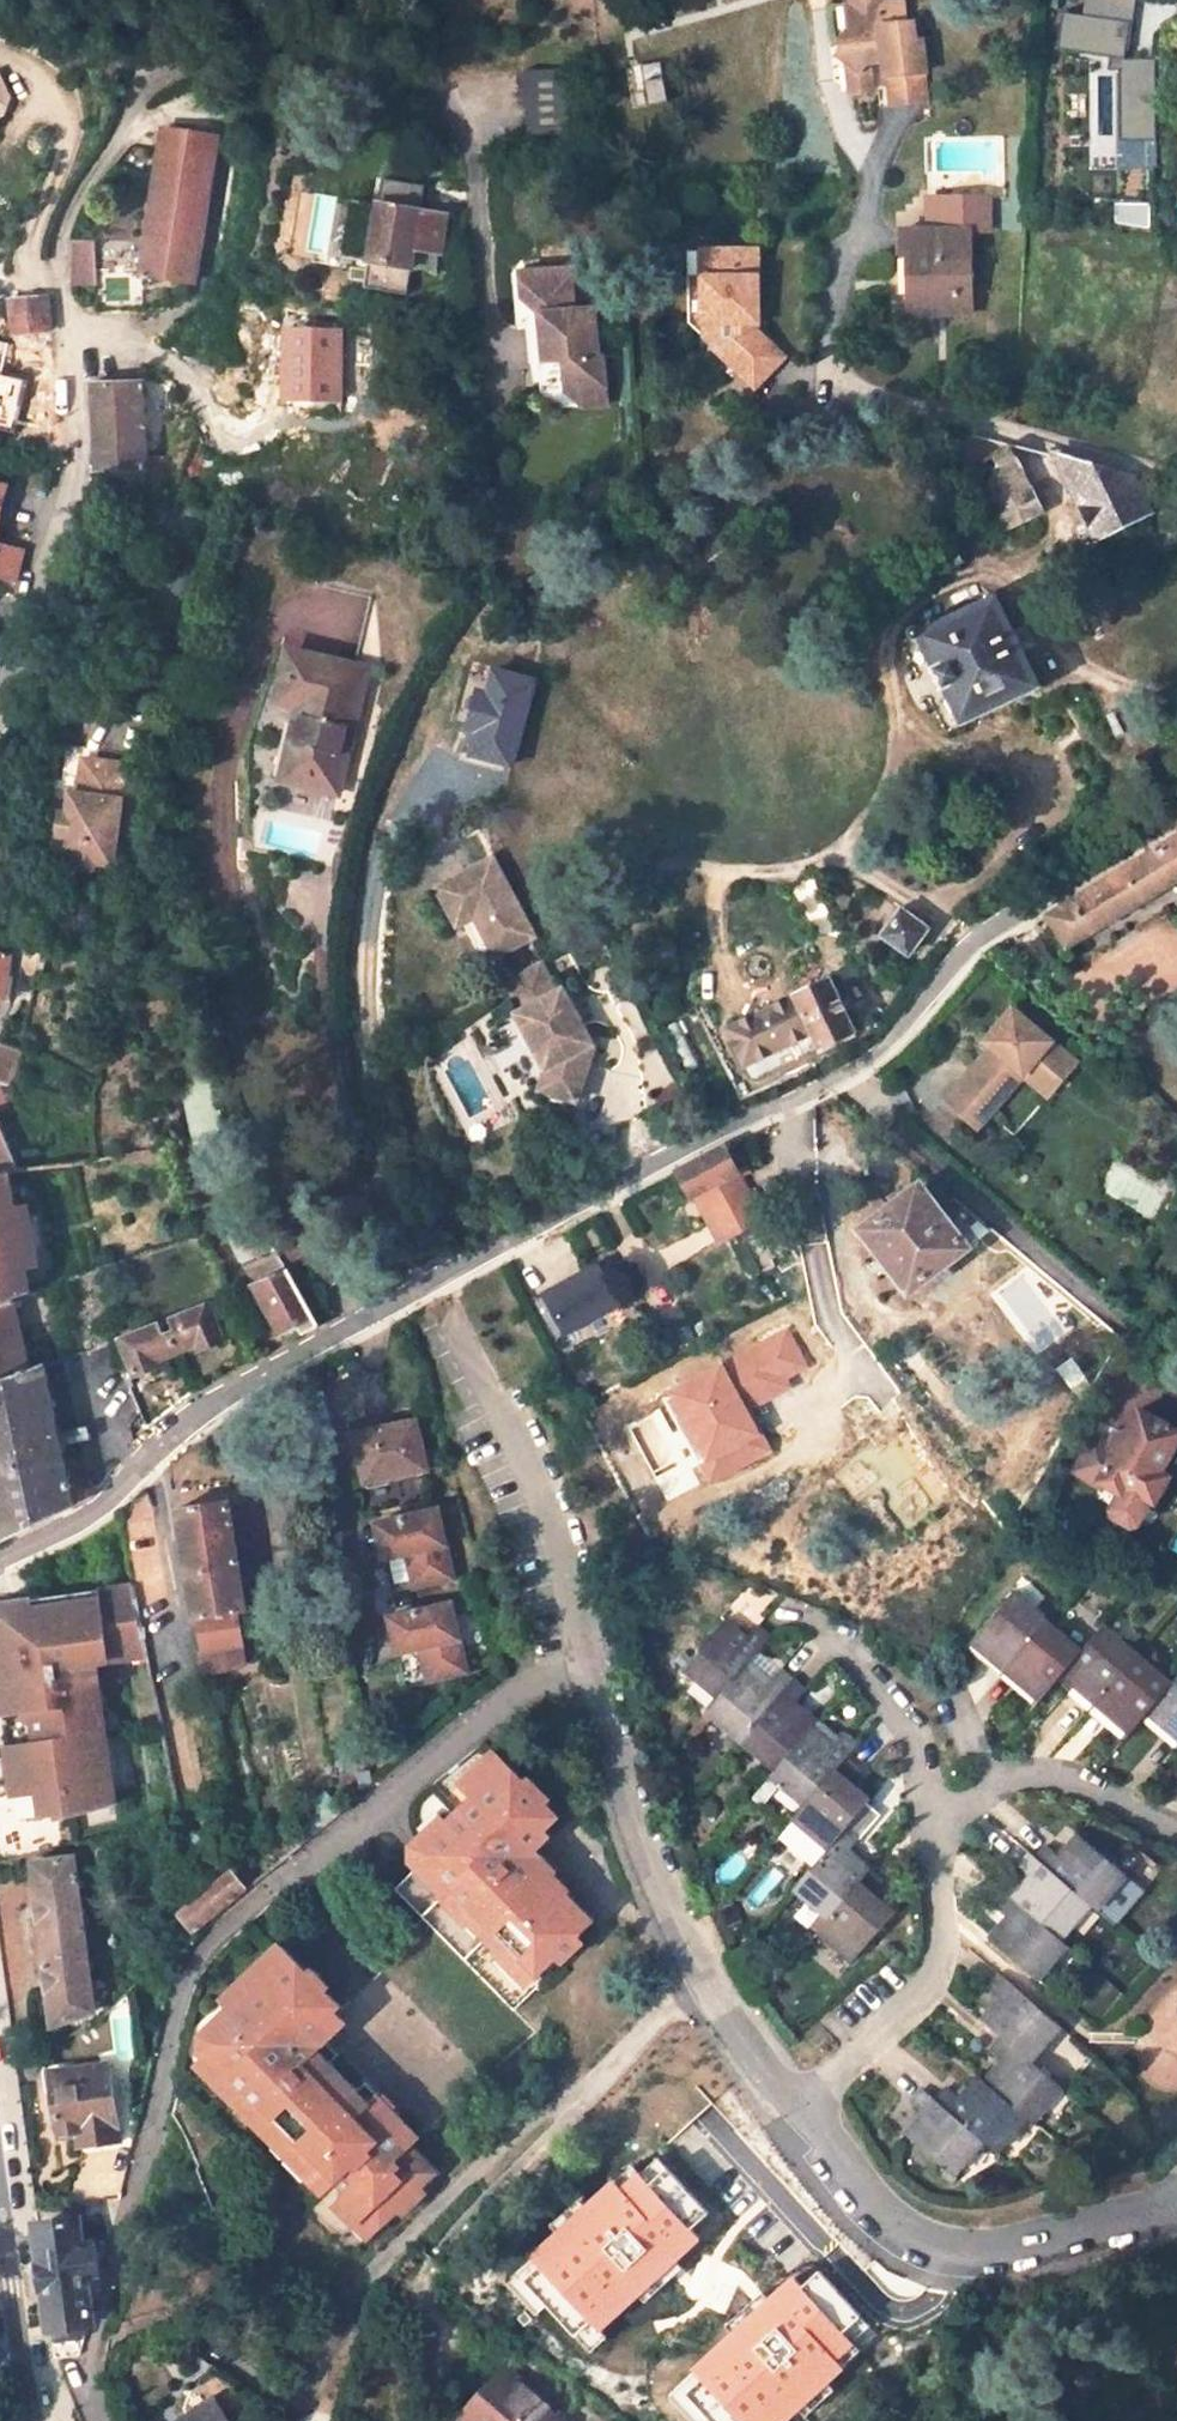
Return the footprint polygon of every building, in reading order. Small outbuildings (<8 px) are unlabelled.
[(889,52),(892,71),(930,69),(928,41),(922,39),(921,21),(915,21),(913,0),(858,0),(852,1),(853,24),(846,33),(846,51),(853,57),(864,67),(878,54),(889,52)] [(1155,59),(1126,60),(1134,0),(1087,0),(1087,1),(1093,2),(1091,19),(1086,57),(1111,60),(1110,71),(1118,71),(1119,142),(1156,141),(1155,59)] [(1086,57),(1091,19),(1064,16),(1059,53),(1086,57)] [(879,88),(878,54),(864,67),(853,57),(855,89),(879,88)] [(562,71),(525,72),(527,136),(565,135),(562,71)] [(2,115),(8,99),(1,81),(0,81),(0,116),(2,115)] [(215,139),(165,131),(143,269),(142,275),(192,283),(215,139)] [(383,180),(364,289),(405,296),(414,251),(441,256),(447,216),(422,212),(426,187),(383,180)] [(968,231),(990,230),(988,195),(929,197),(931,231),(968,231)] [(970,312),(968,231),(900,233),(902,255),(908,255),(909,299),(944,298),(944,313),(970,312)] [(96,283),(96,270),(94,242),(73,241),(73,284),(96,283)] [(756,249),(702,250),(704,321),(756,320),(756,249)] [(686,250),(688,321),(704,321),(702,250),(686,250)] [(96,283),(97,312),(142,310),(142,275),(143,269),(96,270),(96,283)] [(532,321),(538,388),(538,397),(555,411),(605,408),(601,360),(597,360),(593,312),(573,314),(569,272),(519,276),(521,302),(539,317),(533,321),(532,321)] [(528,389),(538,388),(532,321),(533,321),(539,317),(521,302),(519,276),(512,277),(516,328),(523,328),(528,389)] [(59,417),(47,297),(12,300),(24,420),(59,417)] [(944,298),(909,299),(910,314),(944,313),(944,298)] [(716,347),(756,330),(756,320),(704,321),(688,321),(716,347)] [(756,330),(716,347),(753,384),(781,355),(756,330)] [(286,332),(286,399),(339,400),(341,333),(286,332)] [(93,384),(94,463),(109,468),(109,476),(164,490),(161,458),(146,458),(141,383),(93,384)] [(1056,456),(1012,446),(1010,447),(1042,511),(1075,494),(1056,456)] [(1010,447),(976,463),(1008,529),(1042,511),(1010,447)] [(1104,469),(1056,456),(1075,494),(1098,538),(1150,512),(1133,479),(1104,469)] [(15,582),(23,548),(0,543),(0,578),(15,582)] [(994,601),(921,635),(963,721),(1035,686),(994,601)] [(360,671),(291,653),(280,698),(305,704),(300,724),(298,723),(286,778),(336,791),(350,728),(347,727),(360,671)] [(483,664),(457,755),(510,770),(536,679),(483,664)] [(130,801),(134,766),(85,760),(81,796),(73,795),(65,860),(116,866),(125,801),(130,801)] [(1069,944),(1176,881),(1176,841),(1052,916),(1069,944)] [(534,937),(494,859),(436,887),(456,926),(464,922),(476,917),(496,957),(534,937)] [(925,928),(902,912),(886,936),(910,952),(925,928)] [(464,922),(483,963),(496,957),(476,917),(464,922)] [(26,952),(22,974),(36,977),(41,955),(26,952)] [(2,1000),(11,957),(0,955),(0,1000),(2,1000)] [(517,1018),(545,1073),(537,1094),(576,1107),(595,1053),(565,993),(557,997),(541,965),(506,983),(522,1016),(517,1018)] [(831,981),(732,1029),(748,1063),(749,1062),(813,1032),(820,1046),(822,1050),(856,1032),(831,981)] [(1076,1063),(1016,1013),(989,1045),(996,1051),(962,1092),(993,1118),(1027,1077),(1040,1087),(1051,1074),(1060,1082),(1076,1063)] [(756,1076),(820,1046),(813,1032),(749,1062),(756,1076)] [(9,1087),(20,1051),(0,1040),(0,1085),(9,1087)] [(1051,1074),(1040,1087),(1053,1098),(1080,1066),(1076,1063),(1060,1082),(1051,1074)] [(17,1115),(23,1089),(9,1087),(0,1085),(0,1111),(17,1115)] [(993,1118),(962,1092),(951,1105),(982,1131),(993,1118)] [(10,1173),(20,1171),(0,1126),(0,1174),(10,1173)] [(723,1148),(679,1171),(694,1197),(697,1195),(709,1216),(720,1211),(734,1236),(768,1219),(753,1193),(744,1177),(752,1173),(735,1142),(727,1145),(723,1148)] [(12,1299),(30,1293),(26,1266),(34,1265),(24,1207),(16,1209),(10,1173),(0,1174),(0,1302),(12,1299)] [(966,1249),(923,1189),(866,1230),(910,1289),(966,1249)] [(720,1211),(709,1216),(723,1243),(734,1236),(720,1211)] [(567,1335),(619,1306),(599,1268),(546,1296),(567,1335)] [(311,1328),(284,1277),(249,1296),(271,1336),(287,1328),(293,1338),(311,1328)] [(29,1370),(12,1299),(0,1302),(0,1381),(29,1370)] [(164,1320),(177,1353),(189,1348),(191,1354),(223,1341),(209,1302),(164,1320)] [(156,1362),(177,1353),(164,1320),(119,1336),(120,1339),(134,1376),(157,1368),(156,1362)] [(66,1356),(89,1480),(98,1485),(141,1435),(142,1434),(143,1433),(144,1432),(145,1431),(146,1430),(147,1429),(148,1428),(149,1427),(150,1426),(112,1341),(66,1356)] [(4,1542),(73,1506),(44,1364),(29,1370),(0,1381),(0,1526),(4,1542)] [(1161,1419),(1174,1395),(1149,1382),(1136,1406),(1161,1419)] [(1138,1412),(1127,1432),(1119,1434),(1110,1450),(1108,1455),(1110,1463),(1098,1483),(1121,1496),(1113,1511),(1118,1520),(1131,1528),(1139,1524),(1151,1502),(1155,1505),(1170,1476),(1163,1472),(1176,1446),(1176,1432),(1138,1412)] [(426,1471),(416,1424),(355,1436),(366,1485),(426,1471)] [(1110,1463),(1108,1455),(1110,1450),(1094,1441),(1077,1472),(1098,1483),(1110,1463)] [(246,1613),(228,1504),(179,1511),(198,1621),(204,1620),(209,1653),(204,1655),(209,1676),(228,1672),(223,1648),(245,1644),(240,1614),(246,1613)] [(434,1513),(372,1527),(387,1595),(449,1581),(434,1513)] [(78,1842),(79,1811),(131,1799),(126,1702),(115,1704),(109,1661),(147,1655),(133,1586),(0,1607),(0,1864),(78,1842)] [(1012,1596),(975,1639),(1007,1666),(1043,1623),(1012,1596)] [(448,1607),(386,1621),(401,1690),(463,1676),(448,1607)] [(726,1622),(685,1668),(718,1699),(748,1665),(770,1639),(757,1627),(746,1639),(726,1622)] [(1043,1623),(1007,1666),(1042,1698),(1065,1671),(1080,1654),(1043,1623)] [(1099,1700),(1135,1657),(1102,1629),(1080,1654),(1065,1671),(1099,1700)] [(1134,1731),(1152,1710),(1171,1688),(1135,1657),(1099,1700),(1134,1731)] [(806,1694),(780,1670),(768,1683),(748,1665),(718,1699),(707,1711),(776,1773),(813,1730),(819,1724),(798,1704),(806,1694)] [(1152,1710),(1176,1733),(1176,1681),(1171,1688),(1152,1710)] [(805,1806),(835,1772),(858,1745),(845,1734),(833,1747),(813,1730),(776,1773),(772,1777),(805,1806)] [(528,1792),(508,1772),(492,1790),(486,1784),(467,1801),(473,1807),(445,1833),(440,1828),(416,1851),(430,1865),(385,1909),(411,1938),(386,1963),(393,1971),(359,2004),(330,2032),(314,2016),(318,2011),(300,1994),(297,1998),(278,1979),(266,1992),(260,1986),(241,2004),(245,2008),(224,2029),(218,2023),(194,2047),(208,2063),(195,2074),(221,2104),(227,2099),(240,2112),(235,2117),(258,2142),(264,2136),(290,2164),(284,2170),(305,2192),(312,2186),(337,2213),(333,2219),(352,2239),(358,2234),(370,2246),(386,2231),(391,2236),(414,2214),(408,2208),(424,2193),(399,2166),(520,2052),(500,2030),(586,1946),(581,1942),(596,1927),(570,1902),(573,1898),(558,1881),(561,1878),(539,1856),(551,1844),(546,1839),(560,1824),(549,1813),(554,1807),(533,1786),(528,1792)] [(870,1804),(835,1772),(805,1806),(794,1819),(778,1837),(814,1869),(848,1829),(870,1804)] [(828,1920),(871,1871),(849,1852),(859,1840),(848,1829),(814,1869),(795,1890),(828,1920)] [(1037,1861),(1091,1907),(1096,1912),(1127,1876),(1079,1835),(1060,1856),(1048,1846),(1037,1861)] [(1091,1907),(1037,1861),(1030,1855),(1019,1868),(1031,1879),(1012,1900),(1061,1942),(1091,1907)] [(74,1860),(34,1865),(54,2026),(93,2014),(74,1860)] [(853,1962),(894,1913),(873,1895),(884,1883),(871,1871),(828,1920),(819,1930),(853,1962)] [(231,1874),(182,1913),(197,1931),(245,1891),(231,1874)] [(1061,1942),(1012,1900),(1006,1896),(995,1909),(1007,1920),(989,1941),(1037,1982),(1066,1948),(1061,1942)] [(1061,2028),(1000,1977),(988,1991),(1000,2001),(983,2021),(1003,2038),(1031,2063),(1061,2028)] [(1064,2091),(1031,2063),(1003,2038),(992,2052),(1003,2061),(984,2084),(1028,2122),(1032,2126),(1064,2091)] [(77,2137),(78,2147),(118,2142),(108,2066),(52,2072),(60,2138),(77,2137)] [(1028,2122),(984,2084),(978,2079),(959,2100),(946,2089),(935,2102),(983,2144),(998,2157),(1028,2122)] [(924,2115),(905,2136),(954,2178),(983,2144),(935,2102),(922,2091),(912,2103),(924,2115)] [(663,2203),(683,2219),(711,2182),(636,2123),(615,2151),(641,2171),(635,2180),(623,2198),(650,2219),(663,2203)] [(615,2151),(610,2158),(635,2180),(641,2171),(615,2151)] [(37,2211),(58,2356),(79,2353),(88,2319),(83,2279),(98,2277),(94,2248),(80,2250),(73,2206),(37,2211)] [(748,2362),(770,2373),(785,2366),(808,2380),(826,2347),(818,2343),(816,2336),(839,2297),(798,2274),(779,2308),(770,2323),(753,2313),(738,2340),(755,2350),(748,2362)] [(762,2298),(753,2313),(770,2323),(779,2308),(762,2298)] [(755,2350),(738,2340),(738,2341),(732,2352),(748,2362),(755,2350)] [(503,2373),(462,2419),(464,2420),(561,2420),(503,2373)] [(181,2420),(225,2420),(212,2401),(181,2420)]
